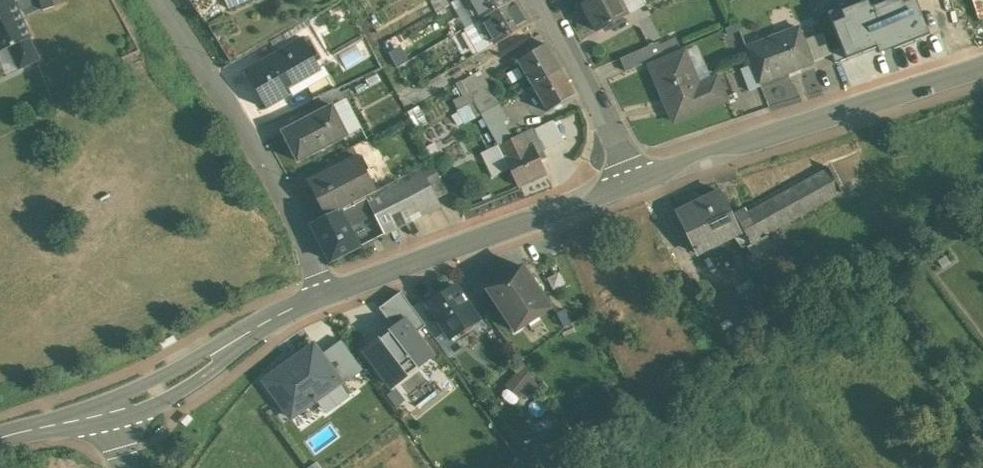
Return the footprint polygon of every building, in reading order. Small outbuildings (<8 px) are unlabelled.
[(0,3),(0,53),(3,51),(11,70),(19,66),(20,70),(39,61),(21,20),(25,18),(19,6),(15,8),(11,0),(8,0),(0,3)] [(43,11),(55,8),(52,0),(39,0),(43,11)] [(230,11),(255,0),(225,0),(230,11)] [(430,3),(435,13),(448,6),(445,0),(435,0),(430,3)] [(481,20),(515,1),(514,0),(470,0),(481,20)] [(581,5),(595,33),(626,16),(618,0),(590,0),(581,5)] [(626,16),(645,6),(642,0),(618,0),(626,16)] [(845,55),(876,44),(878,49),(928,30),(917,0),(878,0),(869,3),(868,0),(856,0),(828,11),(842,46),(845,55)] [(970,7),(978,25),(982,23),(982,2),(982,0),(970,7)] [(515,1),(481,20),(496,45),(529,26),(515,1)] [(798,28),(746,48),(760,83),(811,64),(803,41),(798,28)] [(822,34),(803,41),(811,62),(830,55),(822,34)] [(396,36),(383,44),(397,69),(410,61),(396,36)] [(302,40),(277,54),(278,56),(247,75),(267,109),(290,96),(286,89),(301,80),(319,70),(302,40)] [(620,59),(625,72),(665,55),(659,42),(620,59)] [(545,45),(518,61),(533,87),(534,87),(560,70),(545,45)] [(845,55),(842,46),(830,51),(835,64),(847,60),(845,55)] [(685,48),(645,65),(671,126),(729,101),(718,74),(700,82),(685,48)] [(560,70),(534,87),(548,112),(575,96),(560,70)] [(474,103),(481,116),(499,106),(479,72),(462,82),(468,93),(474,103)] [(301,80),(286,89),(290,96),(305,87),(301,80)] [(339,90),(314,101),(320,113),(332,106),(332,107),(345,100),(339,90)] [(458,111),(474,103),(468,93),(453,102),(458,111)] [(320,113),(282,132),(298,163),(348,137),(332,107),(332,106),(320,113)] [(499,106),(481,116),(493,136),(509,127),(499,106)] [(554,121),(534,130),(544,151),(564,142),(554,121)] [(527,132),(498,146),(505,157),(532,144),(529,136),(527,132)] [(532,144),(505,157),(521,185),(546,174),(532,144)] [(358,157),(309,183),(327,218),(340,211),(365,198),(377,192),(358,157)] [(428,166),(377,192),(365,198),(376,219),(384,236),(447,203),(428,166)] [(745,208),(732,214),(755,262),(775,252),(766,233),(842,194),(828,170),(747,212),(745,208)] [(721,192),(677,213),(696,254),(740,233),(721,192)] [(365,198),(340,211),(350,231),(357,228),(376,219),(365,198)] [(350,231),(340,211),(327,218),(312,226),(322,246),(331,263),(359,249),(350,231)] [(497,257),(464,279),(476,296),(508,275),(497,257)] [(550,308),(523,267),(488,290),(515,332),(550,308)] [(456,286),(428,305),(446,331),(450,337),(449,338),(454,343),(469,333),(466,328),(479,320),(456,286)] [(401,293),(380,309),(395,329),(406,321),(415,334),(426,326),(414,310),(401,293)] [(446,331),(428,305),(425,302),(414,310),(426,326),(435,339),(446,331)] [(565,311),(557,314),(564,327),(571,324),(565,311)] [(417,367),(432,356),(415,334),(406,321),(395,329),(365,352),(392,387),(406,376),(402,369),(412,361),(417,367)] [(322,355),(343,384),(363,370),(342,341),(322,355)] [(322,355),(316,347),(297,361),(296,359),(265,382),(291,418),(316,400),(325,413),(351,395),(343,384),(322,355)] [(536,387),(520,363),(510,369),(515,374),(505,388),(521,399),(523,397),(528,399),(536,387)]
